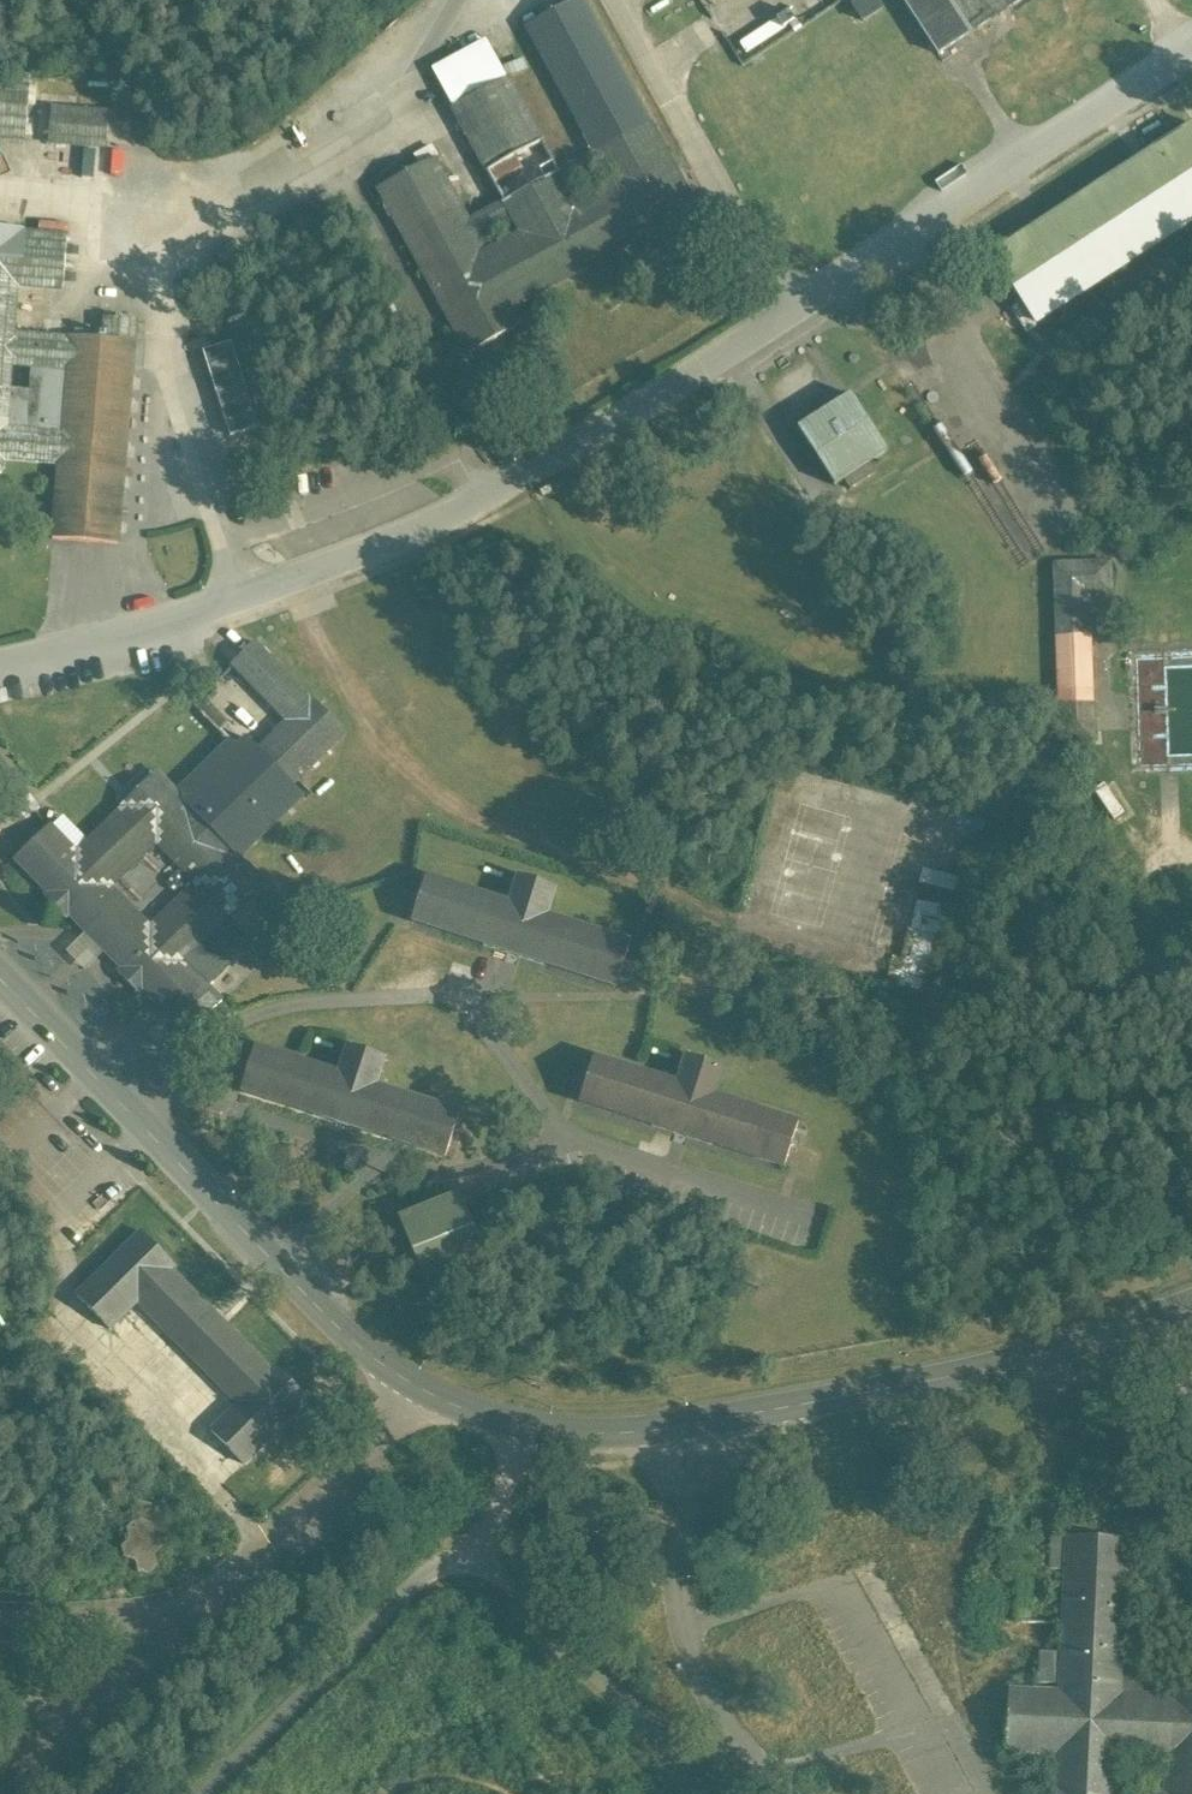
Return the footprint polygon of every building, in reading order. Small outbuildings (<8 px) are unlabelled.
[(507,78),(506,78),(487,42),(433,71),(447,99),(452,108),(504,203),(468,222),(434,158),(378,188),(468,354),(524,324),(515,308),(639,236),(650,255),(705,225),(583,0),(575,0),(526,27),(594,154),(559,173),(507,78)] [(853,6),(863,22),(882,10),(876,0),(863,0),(853,6)] [(938,55),(1010,8),(1023,0),(903,0),(938,55)] [(787,5),(729,41),(743,63),(801,27),(787,5)] [(0,76),(0,138),(26,141),(30,79),(0,76)] [(109,114),(51,109),(49,143),(106,147),(109,114)] [(991,257),(1005,280),(999,284),(1013,304),(1019,300),(1034,323),(1097,283),(1111,305),(1189,254),(1175,233),(1191,222),(1191,127),(991,257)] [(0,228),(0,472),(2,472),(3,460),(59,465),(53,539),(118,544),(136,320),(105,318),(104,339),(69,336),(69,340),(14,335),(18,287),(63,291),(67,237),(22,233),(22,229),(0,228)] [(232,432),(262,423),(235,339),(205,349),(232,432)] [(850,395),(797,429),(834,486),(887,452),(850,395)] [(1109,562),(1054,565),(1059,701),(1028,702),(1029,736),(1061,735),(1061,741),(1093,739),(1088,595),(1110,594),(1109,562)] [(310,700),(254,643),(232,664),(288,722),(258,751),(245,737),(236,746),(229,739),(176,791),(156,771),(120,806),(122,808),(76,852),(50,824),(15,859),(49,893),(44,898),(65,919),(70,915),(86,931),(65,951),(85,971),(106,951),(123,969),(119,973),(138,993),(143,989),(187,1035),(223,1000),(206,982),(251,939),(254,941),(287,909),(238,859),(303,796),(292,785),(345,733),(312,699),(310,700)] [(227,723),(202,697),(193,705),(218,731),(227,723)] [(924,867),(921,881),(961,890),(964,877),(924,867)] [(510,904),(426,878),(412,921),(484,945),(483,946),(544,965),(544,964),(616,987),(630,943),(546,916),(555,888),(519,877),(510,904)] [(922,916),(912,944),(935,953),(946,925),(922,916)] [(384,1058),(348,1047),(339,1075),(255,1048),(241,1091),(313,1115),(313,1116),(373,1135),(373,1134),(445,1157),(460,1113),(376,1086),(384,1058)] [(723,1068),(687,1056),(678,1085),(593,1058),(579,1101),(651,1124),(651,1126),(711,1145),(712,1144),(784,1167),(798,1123),(714,1096),(723,1068)] [(358,1159),(347,1156),(344,1166),(355,1169),(358,1159)] [(459,1193),(399,1217),(426,1285),(487,1260),(459,1193)] [(272,1372),(170,1269),(173,1266),(161,1253),(167,1248),(159,1239),(153,1245),(141,1233),(78,1296),(110,1329),(137,1302),(239,1405),(212,1431),(224,1443),(218,1449),(227,1458),(233,1452),(244,1464),(308,1402),(275,1369),(272,1372)] [(140,1502),(132,1511),(135,1521),(127,1529),(130,1540),(122,1547),(125,1559),(135,1561),(138,1572),(149,1575),(157,1567),(152,1546),(167,1530),(164,1519),(154,1516),(151,1505),(140,1502)] [(1170,1695),(1170,1698),(1142,1697),(1144,1666),(1122,1665),(1128,1524),(1068,1521),(1067,1537),(1051,1536),(1049,1570),(1066,1571),(1062,1653),(1041,1652),(1040,1683),(1061,1684),(1060,1693),(1008,1691),(1006,1751),(1058,1753),(1056,1789),(1055,1789),(1054,1793),(1191,1793),(1191,1696),(1170,1695)] [(1030,1582),(1017,1582),(1016,1601),(1029,1601),(1030,1582)] [(1029,1601),(1016,1601),(1016,1623),(1028,1623),(1029,1601)]
